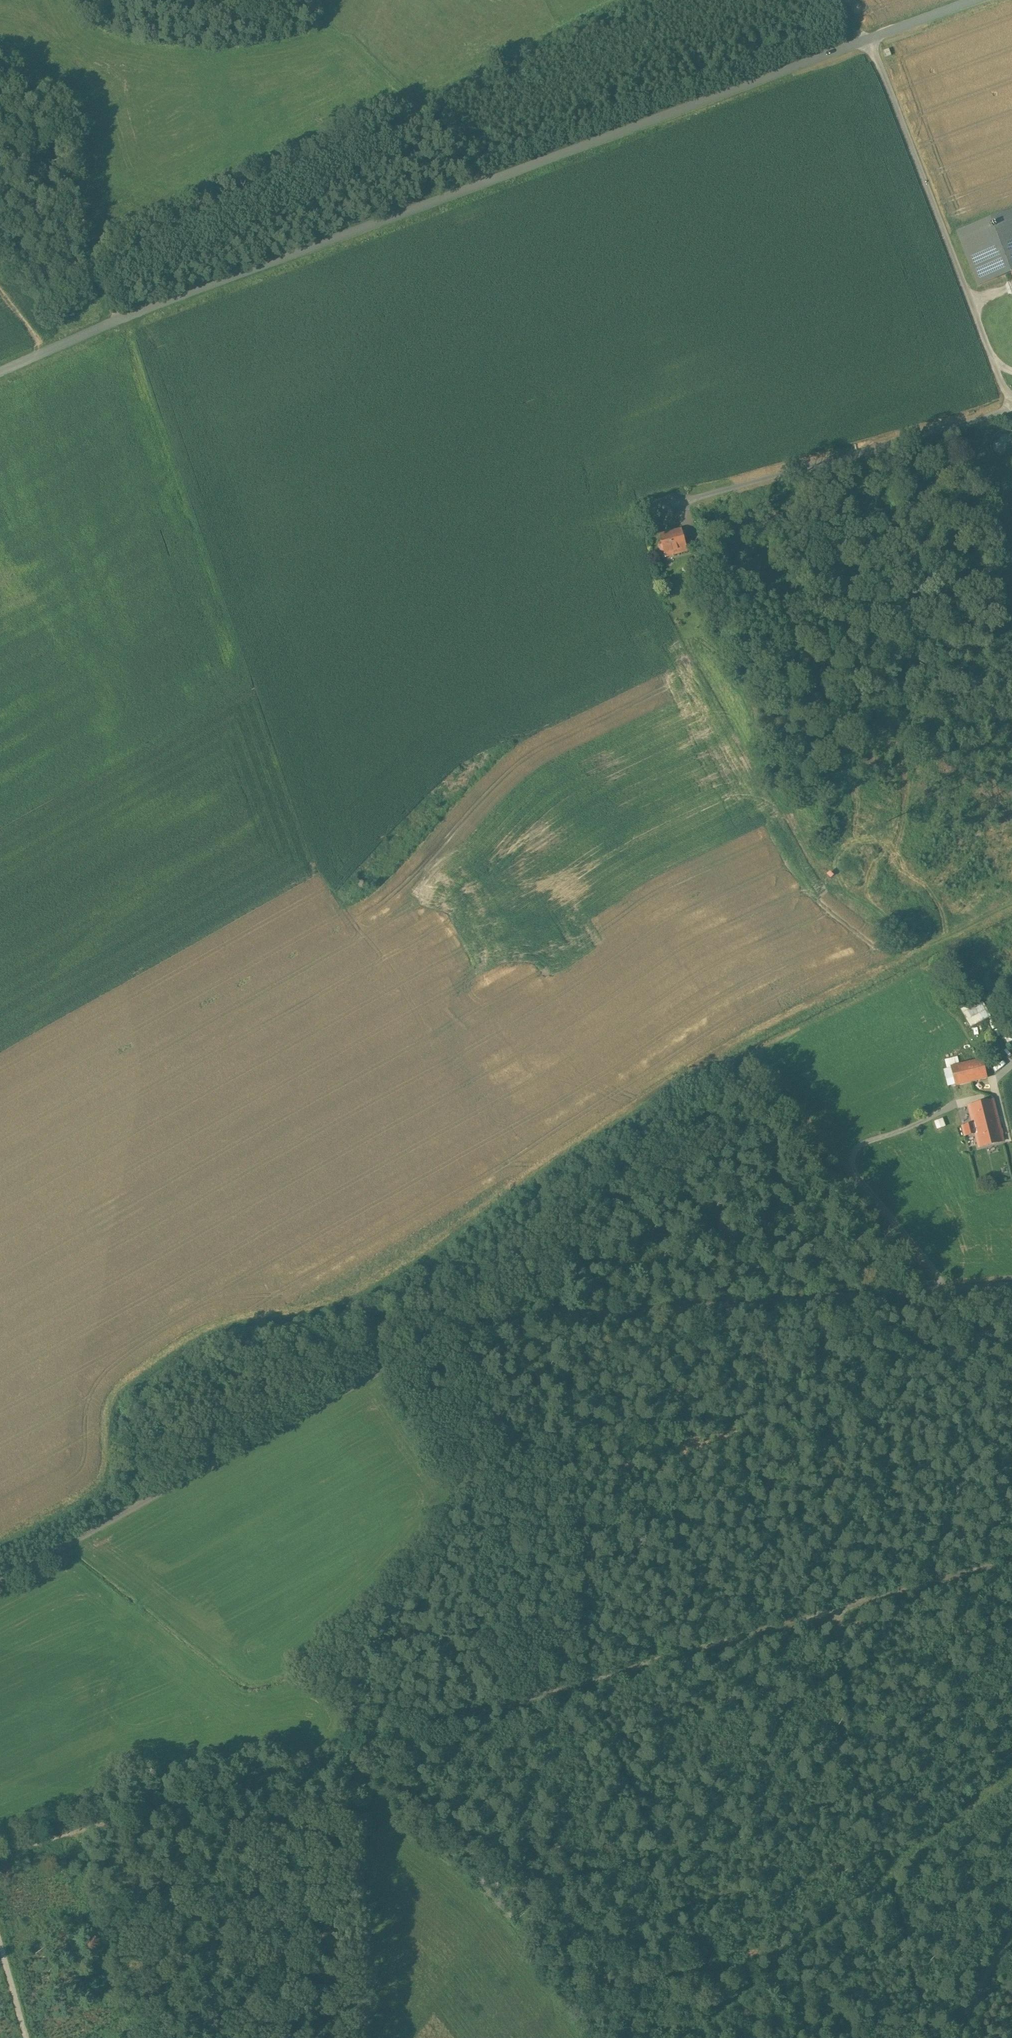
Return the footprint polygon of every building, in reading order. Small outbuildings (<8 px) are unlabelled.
[(889,49),(883,51),(886,58),(891,56),(889,49)] [(958,231),(978,285),(1011,273),(1011,210),(958,231)] [(681,529),(660,535),(662,542),(658,545),(660,550),(664,552),(665,553),(673,551),(674,555),(687,551),(681,529)] [(971,1005),(961,1010),(970,1028),(991,1018),(984,1003),(973,1009),(971,1005)] [(951,1067),(955,1085),(987,1077),(983,1059),(951,1067)] [(993,1100),(968,1106),(973,1124),(963,1126),(965,1136),(975,1133),(1000,1127),(993,1100)] [(936,1120),(939,1128),(948,1125),(945,1117),(936,1120)] [(1000,1127),(975,1133),(979,1147),(1003,1141),(1000,1127)]
